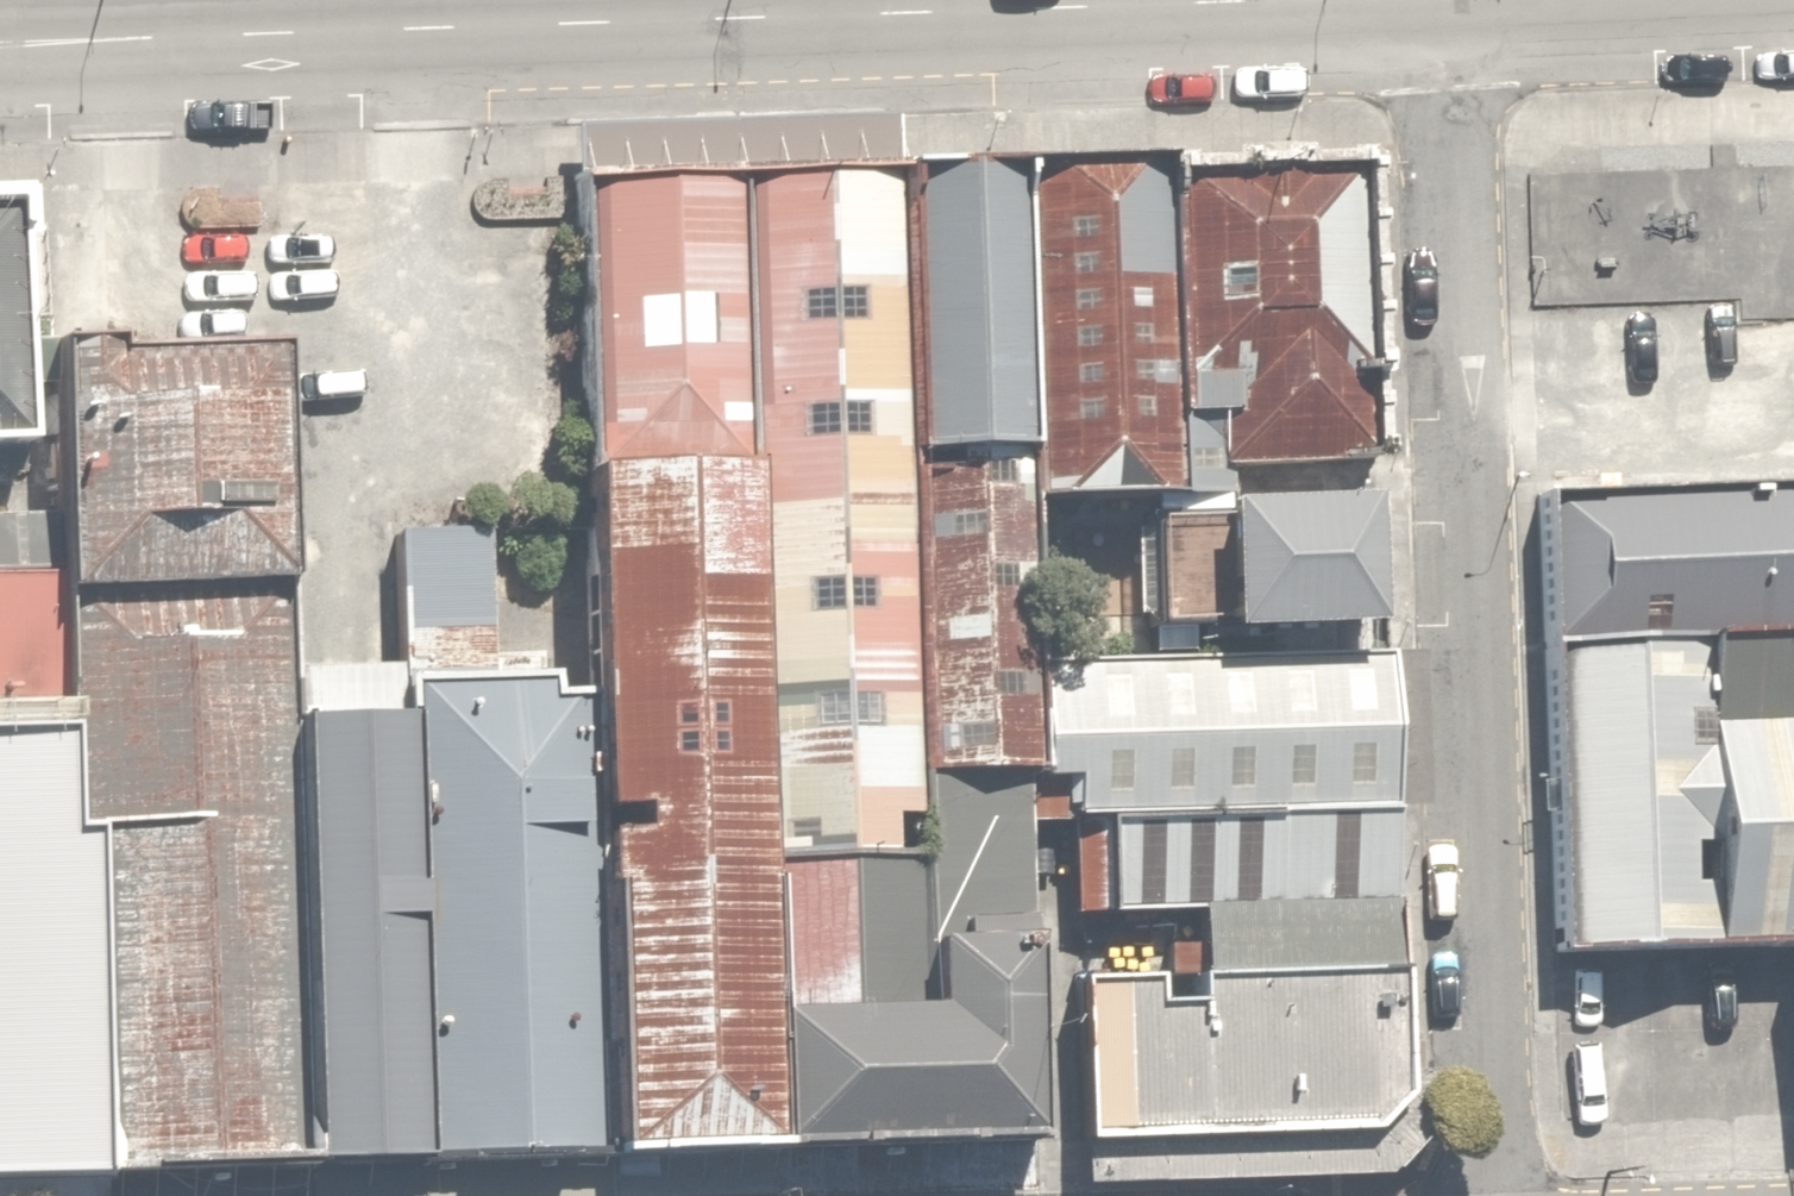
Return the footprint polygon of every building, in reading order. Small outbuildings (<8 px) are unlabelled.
[(1153,153),(992,158),(1001,446),(1002,484),(1163,480),(1154,174),(1153,153)] [(1001,446),(992,158),(897,160),(906,449),(1001,446)] [(897,160),(730,166),(738,455),(749,856),(917,852),(916,798),(906,449),(897,160)] [(567,171),(573,459),(738,455),(730,166),(567,171)] [(1354,474),(1344,168),(1154,174),(1163,480),(1354,474)] [(0,190),(0,447),(20,446),(5,190),(0,190)] [(47,346),(54,586),(283,580),(277,340),(47,346)] [(1010,796),(1002,484),(1001,446),(906,449),(916,798),(1010,796)] [(572,516),(586,1155),(755,1151),(752,1016),(749,856),(738,455),(573,459),(572,516)] [(1167,661),(1359,656),(1354,474),(1163,480),(1167,661)] [(1540,487),(1546,722),(1793,715),(1793,480),(1540,487)] [(405,1160),(586,1155),(572,516),(389,521),(393,666),(405,1160)] [(0,577),(0,700),(43,699),(40,576),(0,577)] [(54,586),(57,724),(69,1172),(298,1164),(286,668),(283,580),(54,586)] [(1053,834),(1390,825),(1386,655),(1359,656),(1167,661),(1048,664),(1053,834)] [(286,668),(298,1164),(405,1160),(393,666),(286,668)] [(1546,722),(1552,950),(1789,944),(1793,944),(1793,715),(1546,722)] [(0,726),(0,1174),(69,1172),(57,724),(0,726)] [(755,1151),(1018,1145),(1010,796),(916,798),(917,852),(922,1012),(752,1016),(755,1151)] [(1056,945),(1393,937),(1390,825),(1053,834),(1056,945)] [(752,1016),(922,1012),(917,852),(749,856),(752,1016)] [(1061,1171),(1399,1162),(1393,937),(1056,945),(1061,1145),(1061,1171)]
